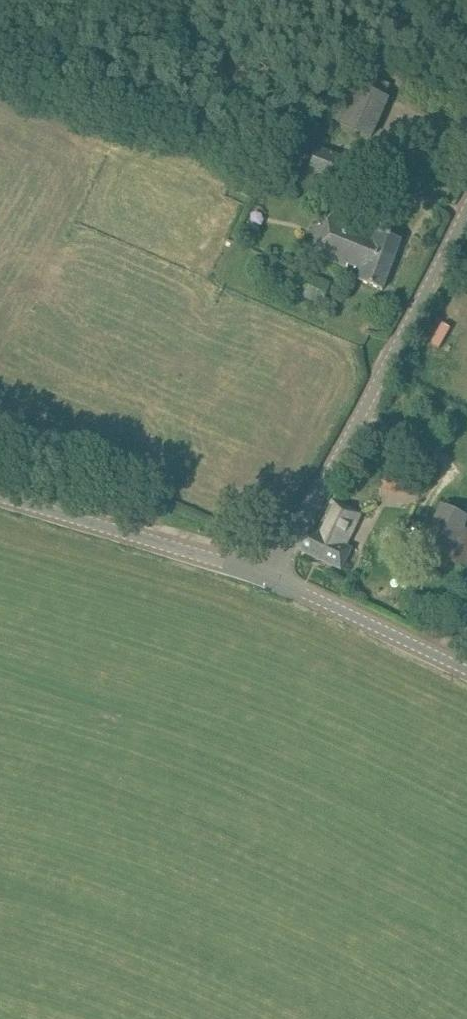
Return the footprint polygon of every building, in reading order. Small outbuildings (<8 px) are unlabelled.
[(389,97),(349,80),(332,118),(373,135),(389,97)] [(309,172),(343,186),(352,162),(319,148),(309,172)] [(381,233),(380,235),(332,216),(317,255),(364,274),(360,282),(384,292),(404,242),(381,233)] [(261,281),(322,307),(332,285),(270,259),(261,281)] [(387,465),(385,487),(411,490),(413,467),(387,465)] [(346,547),(360,514),(334,503),(321,535),(311,530),(301,551),(343,569),(351,549),(346,547)] [(466,571),(466,530),(466,529),(466,518),(442,507),(422,552),(451,564),(466,571)]
